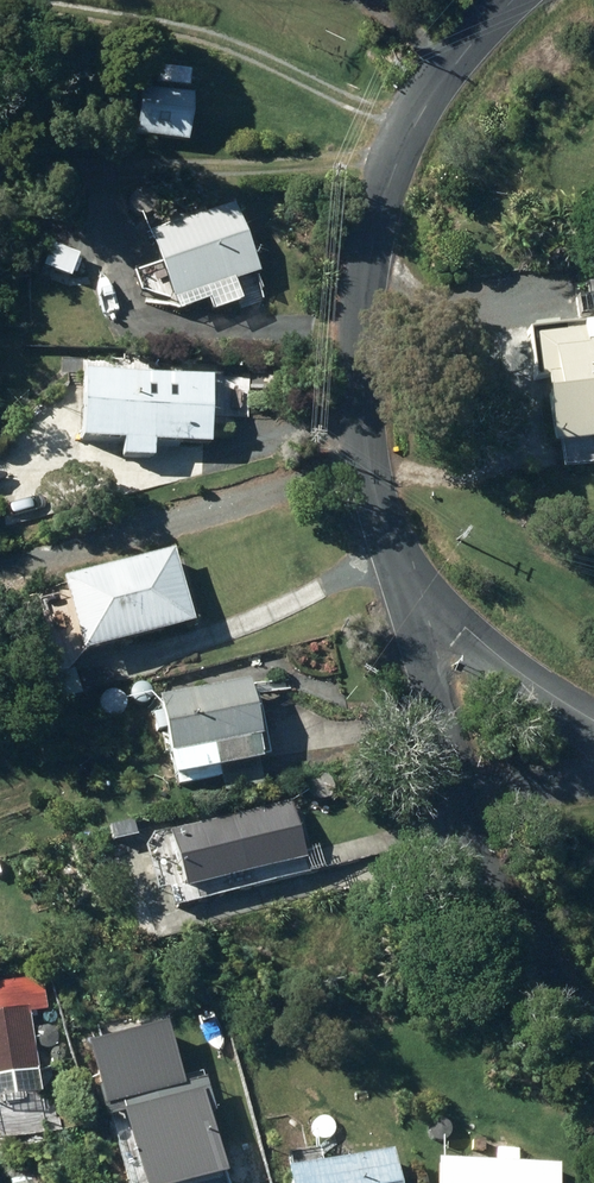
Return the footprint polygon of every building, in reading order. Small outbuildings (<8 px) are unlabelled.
[(132,87),(123,135),(177,144),(185,96),(132,87)] [(221,209),(133,240),(157,309),(245,277),(221,209)] [(577,346),(573,324),(514,333),(521,381),(529,380),(539,448),(593,440),(593,343),(577,346)] [(106,447),(105,462),(136,463),(137,448),(196,450),(199,379),(67,374),(65,445),(106,447)] [(159,554),(44,584),(63,657),(178,627),(159,554)] [(234,686),(147,702),(144,682),(118,687),(121,709),(137,706),(140,719),(121,722),(124,741),(143,738),(151,783),(171,780),(172,786),(213,779),(211,772),(243,766),(239,745),(244,744),(234,686)] [(279,805),(153,834),(166,892),(292,863),(279,805)] [(40,1013),(38,979),(0,982),(0,1135),(31,1133),(23,1014),(40,1013)] [(125,1087),(143,1089),(145,1078),(127,1076),(125,1087)] [(122,1182),(187,1182),(201,1128),(189,1125),(192,1113),(151,1102),(147,1114),(141,1113),(122,1182)] [(464,1154),(477,1154),(477,1141),(464,1141),(464,1154)] [(266,1175),(267,1182),(382,1182),(378,1157),(266,1175)] [(549,1168),(425,1162),(422,1182),(546,1182),(549,1168)] [(0,1175),(0,1182),(32,1182),(29,1169),(0,1175)]
